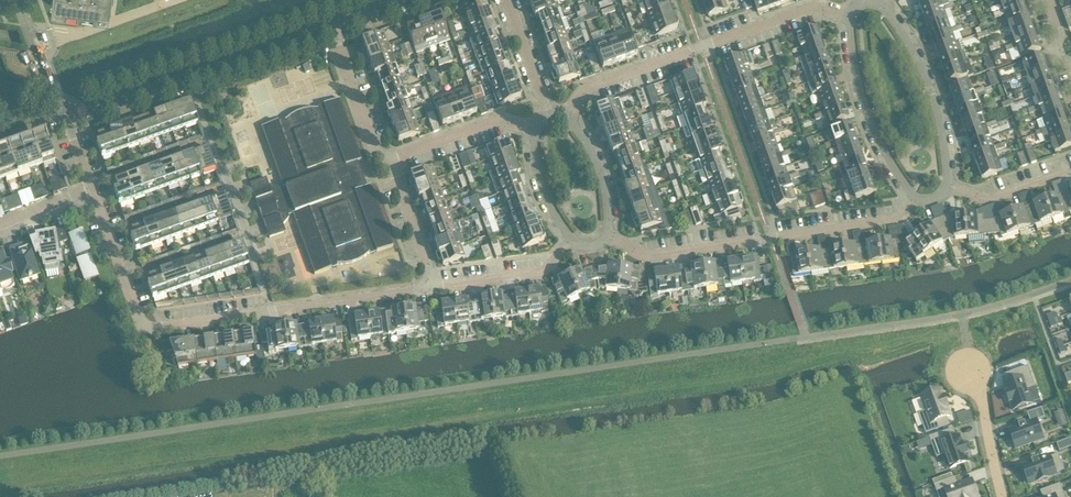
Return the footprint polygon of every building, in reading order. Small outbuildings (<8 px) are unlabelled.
[(50,6),(108,13),(109,0),(51,0),(50,6)] [(489,0),(486,1),(485,0),(475,0),(463,4),(467,16),(488,8),(488,9),(492,8),(489,0)] [(553,0),(547,0),(531,6),(534,17),(556,9),(553,0)] [(666,0),(651,0),(643,3),(647,14),(669,6),(666,0)] [(726,2),(730,0),(723,0),(705,6),(709,18),(729,11),(726,2)] [(750,0),(743,0),(746,10),(753,8),(750,0)] [(766,0),(753,0),(758,13),(770,9),(766,0)] [(779,0),(766,0),(770,9),(781,5),(779,0)] [(948,5),(950,10),(955,8),(954,3),(949,5),(948,0),(934,0),(919,5),(923,16),(944,9),(943,7),(948,5)] [(1022,0),(1004,0),(1000,1),(1004,10),(1004,13),(1024,5),(1022,0)] [(948,20),(945,11),(950,10),(948,5),(943,7),(944,9),(923,16),(923,17),(924,17),(928,27),(948,20)] [(1028,17),(1024,5),(1004,13),(1004,10),(998,12),(1000,17),(1005,15),(1008,24),(1028,17)] [(673,18),(673,17),(669,6),(647,14),(652,25),(673,18)] [(492,20),(488,9),(488,8),(467,16),(471,27),(492,20)] [(1062,11),(1066,20),(1070,18),(1070,8),(1062,11)] [(560,21),(556,9),(534,17),(535,18),(537,17),(540,28),(560,21)] [(450,41),(441,16),(441,15),(429,19),(439,45),(450,41)] [(677,29),(675,25),(678,24),(676,16),(673,17),(673,18),(652,25),(656,37),(677,29)] [(1032,28),(1028,17),(1008,24),(1012,35),(1032,28)] [(439,45),(429,19),(418,23),(428,49),(439,45)] [(560,21),(540,28),(544,39),(564,32),(569,30),(565,19),(560,21)] [(496,31),(495,26),(492,20),(471,27),(475,38),(496,31)] [(952,31),(951,29),(948,20),(928,27),(932,39),(952,31)] [(428,49),(418,23),(406,27),(416,53),(428,49)] [(956,43),(953,34),(958,32),(956,27),(951,29),(952,31),(932,39),(936,50),(956,43)] [(1036,39),(1032,28),(1012,35),(1016,44),(1016,46),(1036,39)] [(822,40),(818,29),(797,36),(801,48),(822,40)] [(637,56),(628,30),(616,34),(626,60),(637,56)] [(495,32),(496,31),(475,38),(470,40),(474,51),(498,43),(495,32)] [(568,43),(564,32),(544,39),(548,49),(546,50),(547,51),(568,43)] [(387,45),(383,33),(362,41),(363,45),(360,47),(363,54),(366,53),(366,52),(387,45)] [(626,60),(616,34),(605,38),(615,64),(626,60)] [(645,46),(641,34),(634,37),(638,49),(645,46)] [(615,64),(605,38),(593,42),(602,67),(603,68),(615,64)] [(1041,51),(1036,39),(1016,46),(1016,44),(1011,46),(1012,50),(1017,48),(1021,58),(1041,51)] [(826,52),(822,40),(801,48),(805,56),(805,59),(825,52),(826,52)] [(783,54),(778,41),(772,43),(777,56),(783,54)] [(940,61),(965,52),(961,41),(956,43),(936,50),(940,61)] [(502,54),(498,43),(474,51),(478,62),(502,54)] [(572,54),(568,43),(547,51),(551,62),(572,54)] [(773,57),(769,44),(763,46),(767,59),(773,57)] [(391,56),(387,45),(366,52),(366,53),(370,64),(391,56)] [(754,65),(749,51),(743,53),(744,55),(724,62),(728,74),(754,65)] [(829,63),(826,52),(825,52),(805,59),(805,56),(800,58),(801,63),(804,72),(829,63)] [(964,65),(963,62),(968,61),(965,52),(940,61),(944,72),(964,65)] [(506,64),(502,54),(478,62),(482,74),(487,72),(508,64),(506,64)] [(576,65),(572,54),(551,62),(554,72),(555,73),(576,65)] [(395,67),(391,56),(370,64),(374,75),(395,67)] [(1047,68),(1043,56),(1023,63),(1026,73),(1027,75),(1047,68)] [(601,73),(596,58),(588,61),(594,75),(601,73)] [(974,75),(970,65),(968,61),(963,62),(964,65),(944,72),(948,84),(967,77),(968,78),(974,75)] [(833,74),(829,63),(804,72),(808,83),(833,74)] [(512,75),(510,69),(508,64),(487,72),(491,83),(512,75)] [(580,77),(576,65),(555,73),(554,72),(551,73),(554,81),(557,80),(559,84),(580,77)] [(753,78),(752,75),(749,67),(754,65),(728,74),(729,74),(733,85),(753,78)] [(399,78),(395,67),(374,75),(376,75),(380,85),(399,78)] [(1051,79),(1047,68),(1027,75),(1026,73),(1021,74),(1023,79),(1028,77),(1031,86),(1051,79)] [(700,85),(698,77),(695,78),(693,73),(672,81),(676,93),(697,85),(697,86),(700,85)] [(757,89),(754,80),(759,78),(757,74),(752,75),(753,78),(733,85),(737,96),(757,89)] [(837,85),(833,74),(808,83),(812,94),(818,92),(837,85)] [(516,86),(512,75),(491,83),(495,94),(516,87),(516,86)] [(403,89),(399,78),(380,85),(384,96),(403,89)] [(999,84),(996,78),(990,80),(992,87),(999,84)] [(1055,90),(1051,79),(1031,86),(1035,97),(1055,90)] [(974,94),(974,91),(970,82),(950,89),(954,101),(974,94)] [(521,98),(519,94),(522,92),(519,85),(516,86),(516,87),(495,94),(499,106),(521,98)] [(701,96),(697,86),(697,85),(676,93),(680,104),(701,96)] [(841,96),(837,85),(818,92),(822,104),(841,96)] [(658,99),(653,86),(646,88),(651,102),(658,99)] [(476,112),(469,93),(467,87),(455,92),(465,118),(477,114),(476,112)] [(407,101),(403,89),(384,96),(388,107),(386,108),(407,101)] [(648,103),(643,89),(636,92),(640,105),(648,103)] [(761,100),(760,98),(757,89),(737,96),(741,107),(761,100)] [(981,104),(977,95),(980,94),(979,90),(974,91),(974,94),(954,101),(958,112),(978,105),(981,104)] [(1059,101),(1055,90),(1035,97),(1038,106),(1039,108),(1059,101)] [(465,118),(455,92),(444,96),(454,122),(465,118)] [(454,122),(444,96),(446,101),(435,105),(442,126),(454,122)] [(705,107),(704,103),(701,96),(680,104),(684,115),(705,107)] [(765,111),(762,102),(767,101),(765,96),(760,98),(761,100),(741,107),(745,118),(765,111)] [(826,115),(845,108),(841,96),(822,104),(825,112),(826,115)] [(367,187),(358,162),(362,160),(361,160),(340,100),(340,99),(324,105),(324,107),(318,109),(310,109),(303,110),(297,113),(291,116),(285,121),(279,124),(278,122),(261,128),(262,128),(284,188),(279,190),(278,188),(269,186),(266,178),(266,179),(251,185),(250,184),(269,239),(270,238),(285,232),(285,233),(286,233),(283,225),(289,219),(289,218),(288,216),(293,214),(315,274),(314,274),(314,275),(331,269),(330,267),(336,265),(345,265),(351,264),(358,262),(363,258),(370,253),(376,251),(377,253),(393,247),(393,246),(392,246),(371,186),(372,186),(371,186),(367,187)] [(488,113),(483,99),(476,101),(481,116),(488,113)] [(199,123),(195,113),(191,101),(190,101),(190,102),(176,107),(184,128),(199,123)] [(411,112),(407,101),(386,108),(390,119),(411,112)] [(621,112),(617,101),(596,108),(598,113),(594,114),(597,121),(621,112)] [(1063,112),(1059,101),(1039,108),(1038,106),(1033,108),(1035,113),(1040,111),(1043,119),(1037,122),(1063,112)] [(982,116),(978,105),(958,112),(963,123),(982,116)] [(184,128),(176,107),(165,111),(173,132),(184,128)] [(707,119),(704,109),(705,108),(705,107),(684,115),(688,126),(683,128),(707,119)] [(850,119),(845,108),(826,115),(825,112),(820,114),(821,119),(826,117),(830,126),(850,119)] [(631,122),(627,110),(621,112),(597,121),(599,128),(603,127),(604,131),(625,124),(631,122)] [(173,132),(165,111),(154,115),(161,136),(173,132)] [(769,122),(765,111),(745,118),(749,130),(769,122)] [(415,123),(411,112),(390,119),(394,130),(394,131),(415,123)] [(1067,124),(1063,112),(1037,122),(1040,131),(1036,132),(1037,137),(1042,135),(1043,135),(1041,130),(1046,128),(1047,131),(1067,124)] [(161,136),(154,115),(143,119),(150,140),(161,136)] [(440,131),(435,116),(428,118),(433,133),(440,131)] [(986,125),(982,116),(963,123),(967,134),(986,127),(986,125)] [(150,140),(143,119),(131,123),(139,144),(150,140)] [(711,130),(707,119),(683,128),(687,139),(692,137),(713,130),(713,129),(711,130)] [(774,121),(769,122),(749,130),(753,141),(773,134),(772,131),(777,130),(774,121)] [(139,144),(131,123),(120,127),(128,148),(139,144)] [(398,142),(418,135),(420,134),(415,123),(394,131),(394,130),(391,131),(394,139),(397,138),(398,142)] [(990,138),(987,130),(992,128),(991,123),(986,125),(986,127),(967,134),(971,146),(990,138)] [(629,135),(625,124),(604,131),(608,142),(629,135)] [(1067,124),(1047,131),(1046,128),(1041,130),(1043,135),(1042,135),(1046,144),(1070,135),(1070,134),(1067,124)] [(856,136),(852,125),(833,131),(832,131),(826,133),(830,143),(835,141),(836,143),(856,136)] [(128,148),(120,127),(109,131),(117,152),(128,148)] [(717,141),(715,134),(713,130),(692,137),(696,149),(717,141)] [(777,145),(774,136),(779,134),(777,130),(772,131),(773,134),(753,141),(757,152),(777,145)] [(117,152),(109,131),(97,135),(100,143),(97,144),(98,146),(102,157),(117,152)] [(190,144),(204,139),(203,135),(188,141),(190,144)] [(634,146),(629,135),(608,142),(612,153),(634,146)] [(1046,144),(1051,142),(1055,154),(1070,148),(1070,135),(1046,144)] [(860,147),(856,136),(836,143),(835,141),(830,143),(825,145),(826,150),(837,146),(840,155),(860,147)] [(55,160),(47,137),(34,142),(42,164),(55,160)] [(994,150),(994,147),(990,138),(971,146),(974,156),(974,157),(994,150)] [(515,151),(512,144),(509,145),(507,140),(486,148),(490,160),(515,151)] [(721,152),(720,148),(717,141),(696,149),(700,160),(721,152)] [(42,164),(34,142),(22,146),(30,169),(42,164)] [(618,164),(638,157),(643,155),(639,144),(634,146),(612,153),(612,154),(614,153),(618,164)] [(781,156),(780,154),(777,145),(757,152),(761,163),(781,156)] [(999,161),(995,152),(1000,150),(999,145),(994,147),(994,150),(974,157),(978,168),(999,161)] [(30,169),(22,146),(9,151),(18,173),(30,169)] [(864,159),(860,147),(840,155),(843,164),(844,166),(864,159)] [(215,170),(209,151),(208,148),(207,148),(207,149),(193,154),(201,175),(215,170)] [(1037,162),(1033,149),(1033,148),(1026,151),(1031,164),(1037,162)] [(9,151),(0,154),(0,164),(5,178),(18,173),(9,151)] [(515,163),(514,159),(517,158),(515,151),(490,160),(494,171),(515,163)] [(723,164),(720,153),(721,153),(721,152),(700,160),(695,162),(699,173),(723,164)] [(785,167),(782,159),(787,157),(786,152),(780,154),(781,156),(761,163),(765,174),(785,167)] [(1028,165),(1023,152),(1017,155),(1022,167),(1028,165)] [(471,166),(466,153),(459,156),(464,169),(471,166)] [(201,175),(193,154),(182,158),(190,179),(201,175)] [(461,170),(456,157),(449,159),(454,173),(461,170)] [(642,168),(638,157),(618,164),(622,175),(642,168)] [(190,179),(182,158),(171,162),(178,183),(190,179)] [(868,169),(864,159),(844,166),(843,164),(838,165),(840,170),(843,179),(869,170),(869,169),(868,169)] [(1003,172),(999,161),(978,168),(982,180),(1003,172)] [(178,183),(171,162),(160,166),(167,187),(178,183)] [(519,174),(518,170),(515,163),(494,171),(487,173),(491,184),(519,174)] [(727,174),(723,164),(699,173),(703,184),(708,182),(729,174),(727,174)] [(108,174),(123,169),(121,165),(106,170),(108,174)] [(167,187),(160,166),(148,170),(156,191),(167,187)] [(651,177),(647,166),(642,168),(622,175),(626,186),(624,186),(624,187),(651,177)] [(436,179),(432,167),(410,175),(412,180),(409,181),(412,189),(415,187),(414,187),(436,179)] [(788,176),(785,167),(765,174),(769,185),(789,178),(788,176)] [(156,191),(148,170),(137,174),(145,195),(156,191)] [(847,190),(852,188),(873,181),(869,170),(843,179),(847,190)] [(145,195),(137,174),(126,178),(134,199),(145,195)] [(522,186),(518,175),(520,175),(519,174),(491,184),(495,196),(502,193),(522,186)] [(733,185),(731,179),(729,174),(708,182),(712,193),(733,185)] [(793,189),(790,181),(795,179),(794,175),(788,176),(789,178),(769,185),(773,196),(772,197),(773,197),(793,189)] [(68,189),(63,177),(57,179),(61,191),(68,189)] [(628,198),(655,189),(651,177),(624,187),(628,198)] [(134,199),(126,178),(114,182),(117,190),(114,191),(119,204),(134,199)] [(440,190),(436,179),(414,187),(415,187),(418,198),(440,190)] [(857,200),(877,192),(873,181),(852,188),(847,190),(851,202),(857,200)] [(207,192),(222,186),(220,182),(205,188),(207,192)] [(47,197),(43,185),(36,187),(41,199),(47,197)] [(740,195),(737,196),(733,185),(712,193),(707,195),(711,206),(716,204),(740,196),(740,195)] [(526,197),(522,186),(502,193),(506,204),(526,197)] [(41,199),(36,187),(30,189),(35,202),(41,199)] [(196,196),(207,192),(205,188),(194,192),(196,196)] [(659,200),(655,189),(628,198),(632,209),(659,200)] [(801,210),(793,189),(773,197),(777,209),(778,209),(779,213),(801,210)] [(444,201),(440,190),(418,198),(419,199),(421,198),(424,208),(444,201)] [(1067,192),(1067,193),(1062,195),(1069,213),(1070,213),(1070,190),(1067,192)] [(826,204),(821,191),(816,193),(820,206),(826,204)] [(184,200),(196,196),(194,192),(183,196),(184,200)] [(820,206),(816,193),(810,196),(814,209),(820,206)] [(23,207),(18,195),(12,197),(16,209),(23,207)] [(232,215),(226,198),(225,195),(224,195),(224,196),(210,201),(218,222),(233,217),(232,215)] [(1069,213),(1062,195),(1057,196),(1057,195),(1045,199),(1052,219),(1069,213)] [(184,200),(183,196),(172,200),(173,204),(184,200)] [(741,219),(738,210),(742,208),(740,204),(743,203),(740,196),(716,204),(720,216),(723,215),(725,221),(741,219)] [(16,209),(12,197),(5,199),(10,212),(16,209)] [(529,208),(526,197),(506,204),(510,215),(532,208),(531,207),(529,208)] [(1052,219),(1045,199),(1033,204),(1034,205),(1029,207),(1035,225),(1052,219)] [(663,211),(659,200),(632,209),(634,213),(631,215),(633,222),(663,211)] [(218,222),(210,201),(199,205),(207,226),(218,222)] [(448,213),(444,201),(424,208),(428,220),(448,213)] [(207,226),(199,205),(188,209),(195,230),(207,226)] [(1035,225),(1029,207),(1024,209),(1023,207),(1011,212),(1019,231),(1035,225)] [(536,219),(533,212),(532,208),(510,215),(514,227),(536,219)] [(195,230),(188,209),(177,213),(184,234),(195,230)] [(669,230),(663,211),(633,222),(636,229),(639,227),(640,232),(641,232),(641,234),(669,230)] [(703,223),(698,211),(691,213),(696,226),(703,223)] [(125,221),(140,216),(138,212),(123,217),(125,221)] [(684,227),(692,225),(687,212),(680,215),(684,227)] [(1019,231),(1011,212),(1000,216),(1000,217),(995,219),(995,220),(1000,234),(1001,238),(1019,231)] [(184,234),(177,213),(165,217),(173,238),(184,234)] [(452,224),(448,213),(428,220),(432,231),(452,224)] [(1000,234),(995,220),(984,221),(984,215),(978,216),(977,214),(965,215),(967,236),(1000,234)] [(967,236),(965,215),(954,216),(954,215),(947,216),(941,218),(949,240),(955,237),(967,236)] [(173,238),(165,217),(154,221),(162,242),(173,238)] [(949,240),(941,218),(935,220),(929,224),(930,225),(921,231),(933,249),(943,242),(949,240)] [(543,229),(540,222),(537,223),(536,219),(514,227),(518,238),(543,229)] [(162,242),(154,221),(143,225),(151,246),(162,242)] [(457,222),(452,224),(432,231),(436,241),(434,242),(435,243),(456,235),(461,233),(457,222)] [(151,246),(143,225),(131,229),(134,237),(131,238),(136,252),(151,246)] [(68,241),(63,228),(55,231),(60,244),(68,241)] [(544,242),(542,237),(545,236),(543,229),(518,238),(522,249),(544,242)] [(98,276),(82,230),(69,235),(71,241),(70,242),(78,263),(79,263),(85,281),(98,276)] [(224,239),(239,233),(237,230),(222,235),(224,239)] [(933,249),(921,231),(910,238),(911,240),(906,243),(911,250),(909,252),(917,262),(925,257),(924,255),(933,249)] [(460,246),(456,235),(435,243),(438,253),(439,254),(460,246)] [(58,255),(55,238),(39,241),(37,239),(30,241),(35,255),(40,253),(41,259),(43,259),(45,273),(46,273),(46,271),(58,269),(57,265),(62,264),(60,255),(58,255)] [(900,260),(897,240),(891,241),(891,240),(879,241),(882,262),(900,260)] [(882,262),(879,241),(866,243),(867,244),(860,245),(863,265),(882,262)] [(250,265),(246,254),(242,242),(241,243),(227,248),(235,270),(250,265)] [(38,276),(31,258),(33,257),(29,246),(23,248),(22,244),(9,249),(21,282),(28,279),(29,280),(32,279),(32,278),(38,276)] [(504,256),(499,245),(492,247),(496,259),(504,256)] [(863,265),(860,245),(856,246),(856,245),(843,247),(847,267),(863,265)] [(464,258),(460,246),(439,254),(438,253),(435,254),(438,262),(441,261),(443,265),(464,258)] [(485,261),(493,258),(488,246),(481,248),(485,261)] [(847,267),(843,247),(831,248),(831,250),(826,250),(829,270),(847,267)] [(235,270),(227,248),(216,252),(224,274),(235,270)] [(829,270),(826,250),(821,251),(820,250),(808,252),(811,273),(829,270)] [(224,274),(216,252),(205,256),(213,278),(224,274)] [(811,273),(808,252),(796,254),(796,255),(790,256),(793,275),(811,273)] [(3,254),(0,256),(0,287),(1,291),(3,290),(5,291),(7,291),(9,291),(10,290),(12,288),(13,287),(15,286),(10,275),(13,274),(9,262),(6,263),(3,254)] [(213,278),(205,256),(194,260),(201,282),(213,278)] [(761,281),(758,258),(746,260),(746,258),(739,259),(742,282),(753,281),(754,282),(761,281)] [(142,268),(157,263),(155,259),(141,264),(142,268)] [(742,282),(739,259),(731,261),(731,262),(721,263),(724,286),(731,285),(731,284),(742,282)] [(201,282),(194,260),(182,264),(190,286),(201,282)] [(724,286),(721,263),(710,265),(710,264),(702,265),(706,288),(717,286),(717,287),(724,286)] [(190,286),(182,264),(171,268),(179,290),(190,286)] [(706,288),(702,265),(695,266),(695,267),(684,269),(687,292),(694,291),(694,290),(706,288)] [(617,290),(620,267),(612,266),(612,267),(601,266),(601,267),(594,268),(596,282),(597,281),(598,289),(606,290),(606,288),(617,290)] [(627,269),(627,268),(620,267),(617,290),(629,291),(629,292),(631,293),(631,294),(632,295),(633,296),(634,297),(635,297),(636,297),(637,298),(638,297),(639,297),(640,296),(641,296),(642,295),(642,294),(648,293),(644,272),(638,271),(639,270),(627,269)] [(179,290),(171,268),(160,272),(168,294),(179,290)] [(596,282),(594,268),(587,269),(587,268),(576,272),(576,271),(569,274),(578,296),(589,291),(589,292),(596,289),(595,282),(596,282)] [(687,292),(684,269),(673,270),(673,269),(666,270),(669,293),(680,292),(680,293),(687,292)] [(669,293),(666,270),(658,271),(658,273),(647,274),(650,297),(658,296),(658,295),(669,293)] [(168,294),(160,272),(148,276),(151,284),(148,285),(153,299),(168,294)] [(578,296),(569,274),(562,277),(562,278),(552,283),(561,304),(568,301),(568,300),(578,296)] [(548,312),(545,289),(534,291),(534,290),(526,291),(529,314),(541,312),(541,313),(548,312)] [(529,314),(526,291),(519,292),(519,293),(508,295),(512,318),(518,317),(518,315),(529,314)] [(512,318),(508,295),(497,296),(497,295),(489,296),(493,319),(504,317),(504,319),(512,318)] [(493,319),(489,296),(482,297),(482,298),(472,300),(475,323),(482,322),(482,321),(493,319)] [(475,323),(472,300),(461,302),(460,300),(453,301),(456,324),(468,323),(468,324),(475,323)] [(456,324),(453,301),(445,302),(446,304),(434,305),(438,328),(445,327),(445,326),(456,324)] [(425,330),(422,307),(411,309),(411,308),(403,309),(406,332),(418,330),(418,331),(425,330)] [(406,332),(403,309),(396,310),(396,311),(384,313),(387,336),(395,335),(395,333),(406,332)] [(387,336),(384,313),(374,314),(374,313),(366,314),(370,337),(381,335),(381,337),(387,336)] [(1049,322),(1054,320),(1057,319),(1055,313),(1047,316),(1049,322)] [(370,337),(366,314),(359,315),(359,316),(348,318),(351,341),(359,340),(359,339),(370,337)] [(343,342),(339,319),(328,321),(328,320),(320,321),(324,344),(335,342),(335,343),(343,342)] [(324,344),(320,321),(313,322),(313,323),(302,325),(306,348),(313,347),(312,345),(324,344)] [(306,348),(302,325),(291,326),(291,325),(284,326),(287,349),(299,348),(299,349),(306,348)] [(287,349),(284,326),(276,327),(276,329),(265,330),(269,353),(276,352),(276,351),(287,349)] [(256,356),(253,332),(252,332),(232,335),(236,358),(255,355),(255,356),(256,356)] [(236,358),(232,335),(213,338),(216,361),(236,358)] [(216,361),(213,338),(193,341),(197,364),(216,361)] [(197,364),(193,341),(170,344),(169,344),(178,367),(197,364)] [(1028,366),(1004,375),(1007,383),(1004,385),(1007,393),(1010,403),(1011,402),(1014,411),(1032,404),(1027,390),(1036,387),(1028,366)] [(927,411),(919,414),(926,434),(950,426),(947,417),(950,416),(947,408),(948,408),(945,398),(944,399),(941,390),(922,397),(927,411)] [(1031,423),(1009,431),(1016,449),(1044,439),(1037,421),(1045,418),(1043,413),(1041,408),(1027,414),(1031,423)] [(953,429),(929,438),(937,458),(945,455),(950,469),(969,462),(966,454),(967,454),(963,445),(962,445),(959,436),(956,437),(953,429)] [(1057,444),(1060,452),(1070,448),(1070,439),(1057,444)] [(1050,456),(1022,466),(1029,485),(1037,482),(1038,482),(1048,479),(1048,478),(1056,475),(1056,474),(1064,471),(1059,455),(1050,458),(1050,456)] [(952,474),(933,481),(934,485),(953,478),(952,474)] [(934,485),(939,496),(978,496),(972,481),(957,486),(954,478),(953,478),(934,485)] [(1060,484),(1040,492),(1042,496),(1065,496),(1060,484)]
